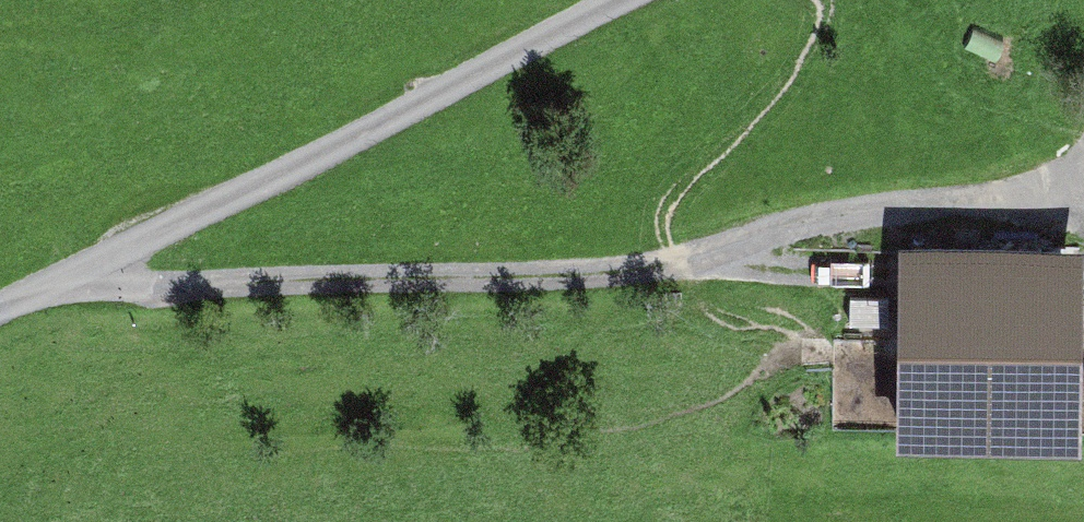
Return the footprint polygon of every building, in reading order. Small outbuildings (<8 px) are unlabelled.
[(1075,264),(910,261),(907,450),(1072,453),(1075,264)]
